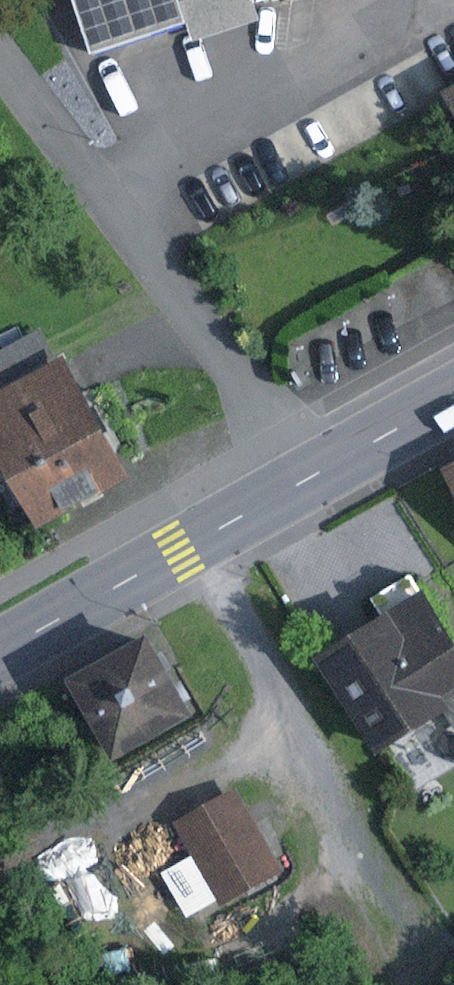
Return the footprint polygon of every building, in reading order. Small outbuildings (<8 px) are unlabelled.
[(94,54),(188,23),(194,42),(260,21),(254,2),(259,0),(77,0),(94,54)] [(447,92),(445,93),(453,109),(453,88),(447,92)] [(68,356),(58,361),(41,330),(0,352),(0,457),(39,529),(134,478),(68,356)] [(453,487),(453,460),(443,466),(453,487)] [(340,656),(391,741),(453,703),(453,603),(447,591),(340,656)] [(213,712),(168,632),(91,675),(136,755),(213,712)] [(252,779),(188,816),(240,907),(305,870),(252,779)]
